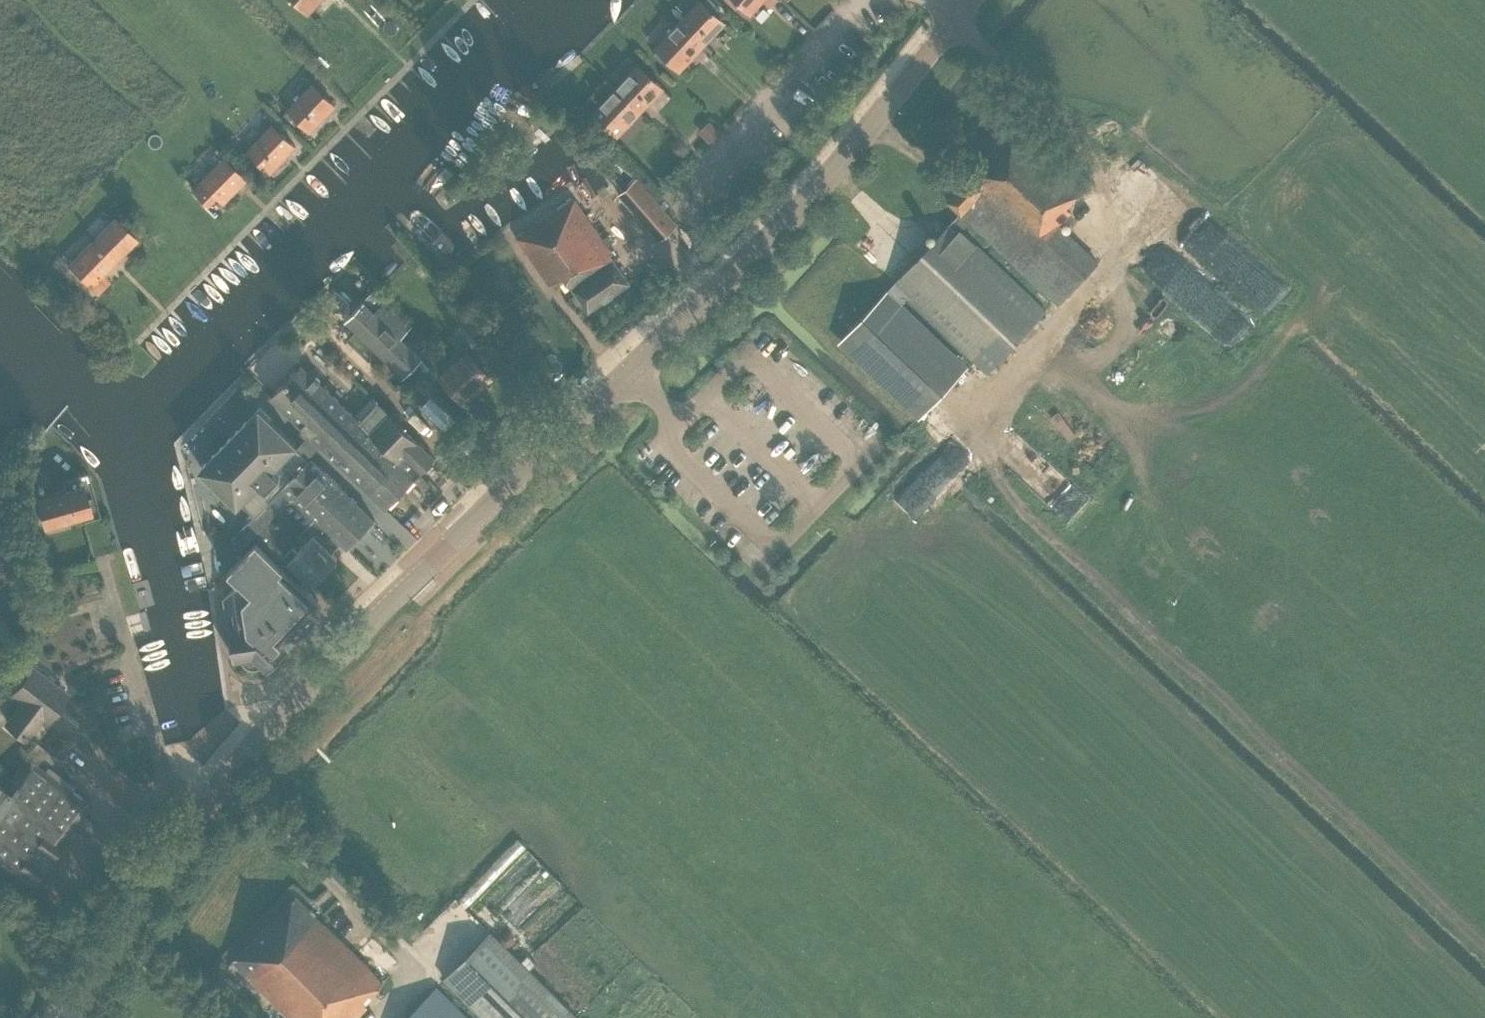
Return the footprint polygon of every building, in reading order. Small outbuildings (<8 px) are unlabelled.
[(308,12),(320,0),(295,0),(308,12)] [(702,0),(700,0),(677,24),(702,46),(725,22),(716,14),(721,8),(712,0),(704,0),(703,1),(702,0)] [(750,13),(762,0),(736,0),(750,13)] [(702,46),(677,24),(655,47),(679,70),(702,46)] [(616,89),(640,111),(663,87),(639,64),(616,89)] [(313,84),(288,109),(310,131),(335,105),(313,84)] [(606,124),(617,135),(640,111),(616,89),(593,113),(592,112),(581,124),(600,141),(608,133),(602,128),(606,124)] [(710,136),(723,123),(712,112),(699,125),(710,136)] [(273,124),(248,150),(270,172),(296,146),(273,124)] [(1058,225),(1075,207),(1073,204),(1085,191),(1016,126),(968,176),(969,177),(947,200),(961,213),(894,284),(987,372),(1046,310),(961,230),(970,220),(1059,305),(1098,263),(1058,225)] [(225,157),(194,189),(208,203),(217,195),(224,202),(247,179),(225,157)] [(677,224),(636,177),(617,194),(659,241),(677,224)] [(610,255),(612,253),(574,199),(518,238),(551,285),(564,276),(588,311),(629,283),(610,255)] [(98,278),(137,239),(115,217),(69,264),(98,293),(105,285),(98,278)] [(1158,275),(1230,341),(1249,321),(1177,255),(1158,275)] [(422,357),(400,336),(411,325),(385,300),(375,311),(365,302),(365,301),(364,300),(348,317),(349,319),(358,328),(348,338),(360,349),(365,353),(373,353),(379,347),(405,372),(405,373),(406,374),(422,357)] [(1168,333),(1188,314),(1181,307),(1161,326),(1168,333)] [(477,311),(470,319),(481,330),(489,323),(477,311)] [(448,371),(441,378),(464,403),(490,379),(467,354),(460,360),(456,355),(443,367),(448,371)] [(308,443),(312,438),(385,508),(417,476),(416,475),(434,457),(419,443),(420,442),(378,403),(368,401),(354,415),(302,364),(265,402),(308,443)] [(422,375),(415,383),(429,396),(436,388),(422,375)] [(293,469),(298,464),(302,467),(306,462),(297,454),(308,443),(265,402),(201,467),(247,512),(269,490),(260,481),(282,458),(293,469)] [(306,462),(302,467),(278,491),(289,501),(294,496),(342,542),(342,541),(348,547),(375,519),(312,457),(306,462)] [(769,490),(777,481),(766,471),(758,480),(769,490)] [(36,497),(44,525),(92,512),(83,484),(36,497)] [(308,578),(313,583),(327,569),(331,569),(337,564),(336,560),(338,557),(332,551),(342,542),(294,496),(289,501),(289,502),(254,537),(254,538),(256,540),(255,540),(256,542),(228,571),(239,581),(246,628),(230,631),(234,659),(241,658),(242,661),(244,664),(247,666),(250,668),(254,668),(257,668),(261,667),(263,665),(268,669),(288,649),(280,642),(319,601),(302,585),(308,578)] [(34,668),(14,696),(22,701),(7,720),(28,736),(50,707),(54,710),(67,693),(34,668)] [(43,748),(36,743),(3,787),(0,785),(0,861),(31,884),(91,804),(46,771),(56,758),(43,748)] [(367,1006),(364,1003),(383,983),(296,896),(233,960),(291,1017),(355,1017),(367,1006)] [(484,1017),(576,1017),(577,1017),(491,932),(445,979),(484,1017)] [(372,936),(356,952),(382,978),(398,962),(372,936)] [(436,988),(406,1017),(466,1017),(436,988)]
